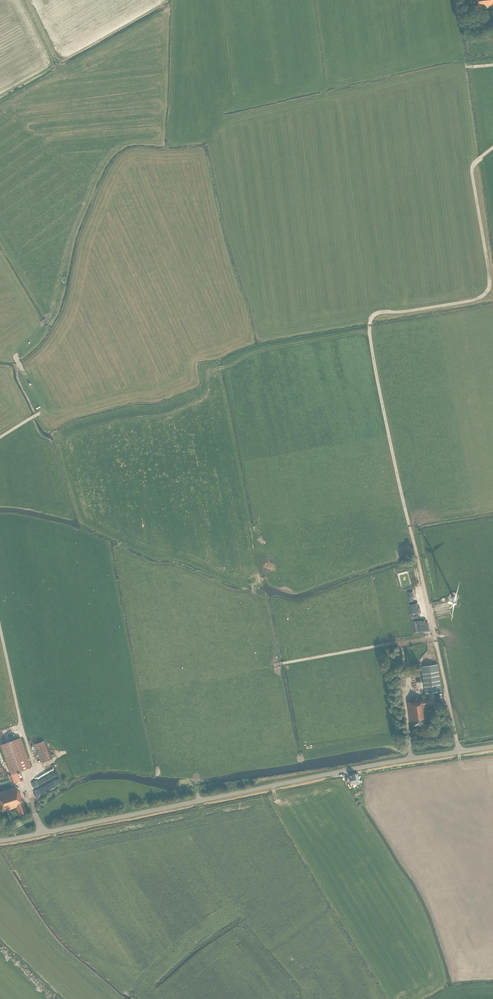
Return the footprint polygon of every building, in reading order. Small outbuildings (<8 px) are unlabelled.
[(475,11),(492,9),(492,0),(473,0),(475,11)] [(435,603),(437,617),(453,614),(452,611),(448,612),(447,607),(451,606),(450,601),(435,603)] [(430,724),(427,706),(436,705),(436,707),(442,706),(441,701),(436,702),(435,699),(439,698),(438,692),(442,691),(438,664),(421,667),(426,699),(413,701),(408,702),(410,721),(411,721),(412,727),(430,724)] [(396,674),(398,687),(405,686),(404,673),(396,674)] [(8,765),(7,765),(14,784),(21,782),(17,772),(31,767),(20,738),(0,745),(8,765)] [(42,763),(51,759),(44,740),(35,744),(42,763)] [(350,781),(356,779),(356,782),(359,781),(358,778),(357,774),(355,774),(355,772),(349,773),(350,781)] [(355,783),(351,786),(360,795),(363,792),(355,783)] [(8,810),(17,807),(20,816),(27,813),(24,804),(20,792),(19,792),(17,786),(0,792),(0,793),(0,794),(0,808),(1,812),(8,809),(8,810)]
